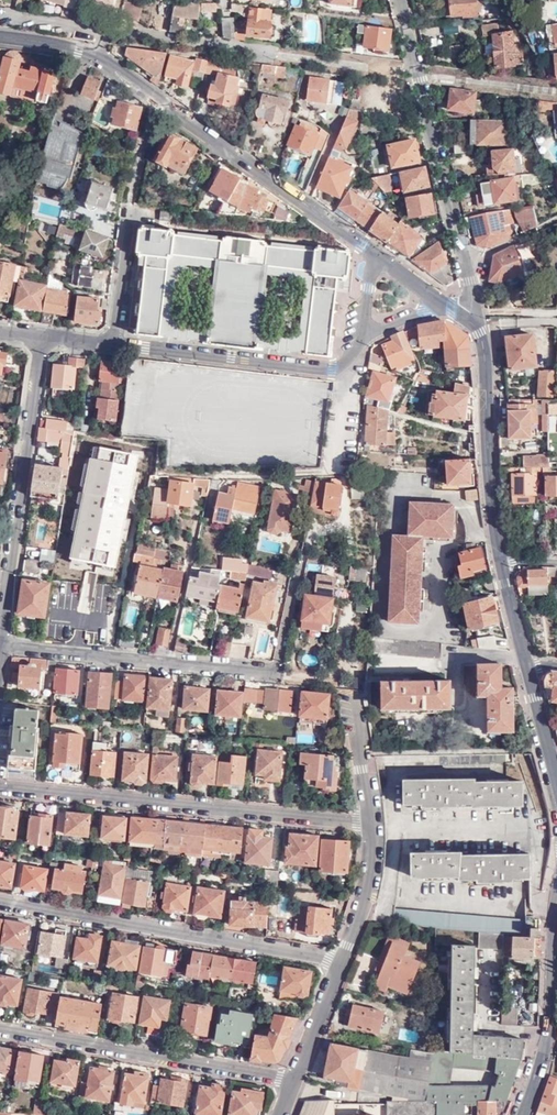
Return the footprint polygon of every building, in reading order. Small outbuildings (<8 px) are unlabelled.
[(79,18),(89,20),(88,16),(93,0),(84,0),(79,18)] [(445,7),(450,7),(451,15),(455,15),(455,19),(468,18),(468,15),(476,14),(475,0),(445,0),(445,7)] [(122,11),(121,19),(139,22),(142,5),(124,2),(122,11)] [(217,11),(217,3),(203,4),(203,11),(217,11)] [(238,4),(238,11),(245,12),(244,16),(250,16),(251,9),(251,6),(238,4)] [(174,6),(170,31),(183,33),(184,25),(179,25),(181,16),(188,17),(188,19),(198,20),(199,13),(198,12),(198,9),(189,9),(189,5),(174,6)] [(251,9),(250,16),(248,35),(269,38),(269,36),(274,35),(275,27),(271,25),(272,23),(265,22),(267,11),(251,9)] [(222,19),(223,38),(245,40),(245,35),(233,34),(233,18),(222,19)] [(556,49),(556,24),(547,25),(550,50),(556,49)] [(391,29),(358,25),(357,32),(362,33),(362,43),(365,43),(365,46),(378,48),(378,52),(388,53),(391,29)] [(495,35),(502,35),(500,25),(484,26),(485,37),(495,35)] [(513,34),(502,35),(495,35),(499,69),(525,65),(523,54),(516,55),(513,34)] [(461,45),(449,45),(450,57),(461,57),(461,45)] [(166,51),(126,46),(125,55),(157,77),(151,80),(158,85),(166,51)] [(52,72),(30,66),(30,68),(27,68),(26,71),(17,69),(19,60),(18,56),(15,52),(11,51),(8,52),(5,55),(0,74),(0,88),(12,91),(14,83),(40,89),(38,97),(48,100),(54,74),(52,72)] [(192,67),(204,70),(204,69),(206,59),(197,57),(195,62),(171,56),(165,80),(188,85),(192,67)] [(218,60),(206,58),(206,59),(204,69),(215,72),(218,60)] [(285,67),(262,64),(260,70),(284,73),(285,67)] [(207,105),(228,109),(233,86),(237,87),(239,77),(234,76),(236,69),(221,66),(217,84),(212,83),(207,105)] [(98,88),(101,81),(87,76),(80,93),(94,99),(95,95),(98,96),(101,90),(98,88)] [(333,103),(336,80),(330,79),(310,76),(306,100),(333,103)] [(475,92),(450,89),(448,108),(473,112),(475,92)] [(284,122),(290,101),(264,93),(260,105),(257,107),(256,110),(257,113),(259,116),(258,121),(264,123),(265,119),(269,121),(269,122),(270,124),(272,125),(274,125),(276,123),(280,124),(281,121),(284,122)] [(360,111),(360,99),(353,98),(334,145),(341,148),(342,146),(346,147),(356,122),(356,111),(360,111)] [(556,103),(539,101),(538,110),(556,112),(556,103)] [(113,123),(136,128),(141,107),(118,102),(113,123)] [(86,132),(57,113),(36,175),(63,186),(68,178),(70,178),(86,132)] [(296,123),(285,148),(295,152),(295,155),(308,160),(314,147),(320,149),(326,137),(304,128),(307,121),(301,119),(299,124),(296,123)] [(506,120),(471,119),(471,143),(505,145),(505,142),(510,142),(510,133),(506,133),(506,120)] [(156,159),(169,164),(169,166),(172,169),(176,171),(181,171),(184,172),(197,148),(188,143),(190,140),(184,137),(182,139),(168,131),(167,133),(164,131),(162,135),(163,135),(159,142),(164,144),(156,159)] [(527,149),(522,138),(518,140),(521,149),(527,149)] [(391,167),(419,161),(414,139),(386,145),(391,167)] [(341,148),(334,145),(317,185),(339,195),(353,162),(338,155),(341,148)] [(271,163),(280,165),(284,150),(274,148),(271,163)] [(513,149),(492,150),(493,159),(487,159),(488,175),(520,174),(520,161),(513,161),(513,149)] [(527,149),(521,149),(520,149),(523,164),(533,161),(527,149)] [(235,214),(236,213),(235,213),(247,186),(247,184),(239,180),(241,176),(223,166),(210,190),(226,198),(218,212),(235,214)] [(428,185),(424,166),(396,172),(398,181),(391,182),(393,194),(397,193),(395,185),(402,183),(404,191),(412,190),(412,192),(422,190),(421,187),(428,185)] [(387,174),(371,178),(377,186),(382,192),(387,188),(386,184),(389,182),(387,174)] [(539,174),(513,176),(514,181),(481,183),(482,194),(477,195),(478,206),(510,203),(510,208),(517,208),(516,205),(519,205),(518,187),(524,186),(524,189),(530,187),(543,183),(539,174)] [(377,186),(371,178),(367,182),(374,191),(377,186)] [(90,189),(87,198),(85,204),(86,207),(88,210),(93,210),(96,209),(99,206),(107,208),(114,188),(88,179),(85,188),(90,189)] [(275,203),(269,200),(270,198),(256,192),(258,189),(247,184),(247,186),(235,213),(236,213),(239,213),(242,206),(249,209),(251,205),(264,211),(265,209),(272,212),(275,203)] [(82,197),(87,198),(90,189),(85,188),(82,197)] [(350,189),(338,207),(355,219),(367,201),(363,199),(364,196),(359,192),(357,195),(350,189)] [(433,213),(428,192),(405,197),(407,216),(411,217),(433,213)] [(367,201),(355,219),(369,229),(381,212),(367,201)] [(278,205),(273,218),(285,220),(290,212),(278,205)] [(524,230),(538,223),(534,207),(516,208),(524,230)] [(176,219),(177,209),(161,208),(160,218),(176,219)] [(61,218),(68,220),(68,219),(75,221),(77,213),(64,210),(61,218)] [(381,212),(369,229),(386,242),(398,224),(392,219),(394,215),(390,212),(387,216),(381,212)] [(403,224),(405,221),(402,219),(398,224),(386,242),(407,257),(421,237),(403,224)] [(59,236),(61,225),(40,221),(39,228),(48,230),(48,233),(59,236)] [(62,221),(61,223),(61,225),(78,231),(78,230),(86,232),(80,249),(102,256),(109,238),(86,231),(86,230),(62,221)] [(116,240),(118,227),(99,221),(95,232),(116,240)] [(141,228),(140,228),(137,254),(140,257),(139,271),(145,271),(145,278),(140,277),(139,290),(142,291),(141,303),(137,303),(136,316),(139,316),(138,328),(136,328),(135,334),(163,337),(164,333),(178,334),(177,339),(189,341),(189,337),(204,338),(203,343),(226,346),(238,347),(263,350),(263,345),(277,347),(277,351),(289,352),(290,348),(303,350),(303,354),(332,358),(333,351),(329,351),(331,339),(332,339),(332,337),(334,338),(334,336),(336,336),(336,329),(335,329),(335,328),(333,327),(333,325),(334,312),(335,312),(335,311),(337,311),(338,309),(340,309),(341,302),(339,302),(339,300),(337,300),(337,298),(336,298),(338,275),(342,275),(342,277),(343,277),(343,279),(346,279),(346,277),(347,277),(347,276),(349,276),(351,252),(350,252),(350,250),(349,250),(349,248),(347,249),(347,250),(345,250),(345,251),(322,249),(322,247),(320,247),(321,245),(318,245),(318,246),(316,246),(316,248),(315,248),(315,251),(312,251),(312,248),(272,243),(272,246),(268,246),(268,245),(266,245),(266,243),(264,243),(264,242),(226,237),(226,238),(223,238),(223,240),(222,240),(222,241),(218,241),(218,236),(178,232),(178,235),(175,235),(175,231),(174,231),(174,230),(173,230),(173,228),(171,228),(171,229),(169,229),(169,231),(147,229),(146,227),(145,227),(145,225),(143,225),(143,227),(141,226),(141,228)] [(446,285),(453,281),(447,260),(444,260),(438,242),(414,262),(446,285)] [(494,255),(489,282),(502,284),(527,271),(514,245),(494,255)] [(71,259),(72,254),(56,248),(55,256),(65,259),(65,257),(71,259)] [(20,265),(0,262),(0,294),(12,296),(15,281),(18,281),(19,272),(20,265)] [(79,285),(104,289),(107,271),(91,269),(92,267),(75,264),(74,280),(76,284),(79,285)] [(51,275),(42,323),(53,324),(56,312),(68,315),(73,292),(68,291),(68,292),(62,291),(62,288),(61,288),(62,281),(51,275)] [(16,304),(42,310),(47,286),(21,280),(16,304)] [(88,297),(89,292),(75,290),(74,295),(79,296),(76,321),(100,324),(103,299),(88,297)] [(532,308),(532,317),(556,317),(556,312),(545,312),(545,308),(532,308)] [(446,345),(446,350),(468,347),(467,335),(445,320),(440,321),(445,339),(445,341),(446,345)] [(419,326),(420,346),(439,346),(439,339),(445,339),(440,321),(419,326)] [(403,332),(405,337),(406,339),(418,334),(415,327),(403,332)] [(370,364),(376,366),(383,369),(385,360),(388,359),(392,368),(412,360),(403,338),(405,337),(403,332),(392,337),(394,341),(383,346),(387,355),(382,357),(371,355),(370,364)] [(510,370),(536,366),(533,334),(506,337),(510,370)] [(468,347),(446,350),(446,367),(470,364),(468,347)] [(84,369),(85,359),(70,357),(69,365),(54,363),(51,388),(53,388),(72,390),(73,390),(76,369),(84,369)] [(119,383),(121,363),(102,361),(100,381),(119,383)] [(127,384),(129,364),(121,363),(119,383),(127,384)] [(556,378),(556,370),(538,369),(537,399),(543,399),(550,399),(556,399),(556,391),(556,378)] [(366,405),(387,410),(391,411),(396,396),(391,395),(393,390),(397,391),(398,388),(394,387),(396,379),(374,372),(366,405)] [(421,377),(418,383),(425,386),(429,378),(421,377)] [(470,387),(454,381),(453,392),(438,390),(437,398),(433,398),(433,406),(436,407),(435,415),(464,419),(467,394),(470,394),(470,387)] [(72,390),(53,388),(52,397),(71,399),(72,390)] [(103,389),(102,398),(110,399),(111,390),(103,389)] [(110,399),(102,398),(99,398),(98,408),(101,408),(99,419),(117,421),(121,391),(111,390),(110,399)] [(534,399),(510,398),(509,404),(508,404),(507,424),(531,425),(537,425),(537,404),(534,404),(534,399)] [(364,404),(358,451),(369,451),(369,445),(384,445),(385,445),(393,445),(394,432),(386,432),(387,410),(366,405),(364,404)] [(18,424),(19,418),(5,416),(5,421),(18,424)] [(46,427),(40,426),(37,440),(43,441),(43,436),(62,440),(60,452),(71,454),(73,436),(74,432),(67,431),(68,421),(48,419),(46,427)] [(531,425),(507,424),(507,438),(530,439),(531,425)] [(89,457),(69,559),(116,568),(121,543),(125,544),(130,519),(126,518),(129,506),(130,502),(134,503),(140,472),(137,471),(140,455),(99,446),(97,459),(89,457)] [(523,457),(522,467),(526,467),(542,467),(549,466),(549,462),(548,452),(544,452),(544,456),(540,456),(540,457),(523,457)] [(475,486),(480,486),(476,460),(469,459),(446,460),(447,484),(470,482),(470,474),(474,474),(475,486)] [(62,468),(35,464),(30,496),(48,499),(48,503),(63,505),(66,488),(59,487),(62,468)] [(543,476),(545,476),(544,494),(556,494),(556,470),(555,476),(548,476),(549,466),(542,467),(543,476)] [(536,476),(543,476),(542,467),(526,467),(526,473),(511,473),(511,496),(536,496),(536,476)] [(184,477),(167,476),(166,481),(172,482),(170,490),(155,488),(151,512),(166,514),(168,505),(169,505),(169,502),(179,503),(184,477)] [(365,486),(365,476),(355,476),(346,476),(345,485),(351,486),(364,485),(365,486)] [(184,477),(179,503),(190,505),(193,486),(203,488),(202,490),(208,491),(211,479),(184,477)] [(302,504),(311,505),(315,482),(316,480),(305,478),(304,485),(301,485),(300,488),(305,489),(302,504)] [(211,479),(208,491),(216,493),(219,479),(211,479)] [(311,505),(332,508),(340,509),(342,479),(333,479),(331,484),(315,482),(311,505)] [(254,511),(260,486),(239,481),(237,488),(231,487),(229,496),(220,494),(214,518),(230,521),(233,507),(254,511)] [(364,498),(364,485),(351,486),(351,497),(364,498)] [(292,530),(299,495),(277,490),(268,528),(271,532),(278,534),(282,531),(282,529),(292,530)] [(479,500),(478,490),(467,491),(468,502),(479,500)] [(421,503),(421,505),(421,511),(411,510),(410,536),(398,535),(398,545),(393,545),(391,568),(396,568),(395,588),(390,588),(388,623),(419,625),(420,594),(422,559),(424,536),(438,537),(453,538),(454,513),(447,512),(447,508),(447,505),(421,503)] [(311,505),(310,511),(331,515),(332,508),(311,505)] [(58,536),(60,522),(52,521),(50,535),(58,536)] [(478,545),(474,546),(475,549),(459,552),(462,564),(458,565),(461,577),(475,574),(476,575),(491,572),(490,568),(485,569),(480,547),(479,548),(478,545)] [(169,558),(169,549),(156,546),(155,551),(152,550),(151,553),(155,554),(154,556),(169,558)] [(157,558),(135,554),(133,560),(139,562),(133,592),(158,596),(158,595),(164,567),(155,565),(157,558)] [(39,562),(24,560),(23,571),(37,573),(39,562)] [(273,577),(276,566),(249,563),(248,570),(247,572),(273,577)] [(368,566),(356,565),(355,580),(367,580),(368,566)] [(248,570),(192,566),(187,594),(201,597),(217,600),(216,606),(239,611),(245,584),(240,583),(240,585),(232,584),(232,587),(219,584),(221,576),(242,578),(246,579),(247,572),(248,570)] [(523,566),(517,575),(516,581),(518,588),(528,588),(528,594),(549,593),(549,577),(556,577),(556,566),(523,566)] [(178,598),(184,570),(164,567),(158,595),(178,598)] [(95,588),(117,594),(121,580),(99,574),(95,588)] [(315,595),(334,597),(338,577),(319,574),(315,595)] [(20,600),(16,599),(15,612),(44,616),(49,583),(23,579),(20,600)] [(273,604),(278,583),(265,580),(264,582),(255,581),(247,615),(270,621),(270,619),(274,619),(277,604),(273,604)] [(315,595),(306,593),(300,620),(300,623),(301,626),(323,631),(325,630),(327,627),(334,597),(315,595)] [(493,601),(498,600),(497,595),(492,596),(491,593),(479,596),(479,599),(476,600),(475,595),(465,598),(466,603),(464,604),(469,628),(498,622),(493,601)] [(217,600),(201,597),(200,602),(216,606),(217,600)] [(101,619),(113,620),(115,599),(104,598),(101,619)] [(157,642),(168,645),(172,629),(160,626),(157,642)] [(175,651),(184,651),(187,638),(178,635),(175,651)] [(477,638),(478,647),(496,649),(494,636),(477,638)] [(219,655),(229,656),(233,640),(224,638),(219,655)] [(418,644),(376,640),(375,652),(440,658),(441,643),(418,641),(418,644)] [(55,672),(56,662),(56,660),(14,657),(12,658),(11,664),(20,665),(18,685),(39,687),(41,667),(47,667),(46,672),(55,672)] [(501,687),(501,663),(477,663),(477,695),(488,695),(488,731),(513,731),(513,699),(513,687),(501,687)] [(77,698),(79,671),(57,669),(54,696),(77,698)] [(554,689),(552,701),(556,702),(556,671),(552,670),(547,674),(544,678),(545,687),(547,695),(550,696),(551,689),(554,689)] [(111,672),(89,671),(87,706),(108,708),(111,672)] [(126,674),(125,681),(126,681),(125,682),(116,681),(115,698),(145,701),(147,676),(126,674)] [(169,716),(173,679),(150,677),(148,707),(156,708),(156,715),(169,716)] [(392,681),(381,681),(381,713),(441,712),(441,705),(450,705),(449,680),(392,681)] [(184,709),(208,711),(210,689),(201,688),(201,684),(194,683),(194,684),(187,683),(187,686),(185,686),(184,709)] [(241,716),(243,693),(234,691),(234,687),(229,686),(229,691),(220,690),(217,714),(227,714),(226,718),(231,719),(232,715),(241,716)] [(291,713),(294,690),(266,688),(264,710),(291,713)] [(330,694),(303,691),(300,723),(327,726),(330,694)] [(61,705),(52,705),(52,706),(51,721),(60,722),(61,705)] [(7,766),(35,770),(40,729),(38,728),(40,711),(31,710),(31,707),(28,707),(28,709),(17,708),(14,725),(12,725),(7,766)] [(202,725),(202,717),(192,716),(191,724),(202,725)] [(186,717),(177,717),(176,732),(185,732),(186,717)] [(80,767),(84,732),(58,729),(54,765),(64,766),(65,762),(73,763),(73,766),(80,767)] [(91,775),(114,777),(116,749),(107,748),(107,741),(98,740),(99,729),(95,729),(91,775)] [(175,780),(177,757),(158,755),(158,746),(157,746),(157,743),(154,743),(153,755),(154,755),(152,778),(154,782),(161,783),(164,779),(175,780)] [(280,780),(283,752),(259,749),(256,777),(266,777),(265,779),(280,780)] [(120,778),(147,781),(150,754),(127,751),(126,762),(121,761),(120,778)] [(230,782),(245,783),(247,755),(232,753),(231,761),(220,760),(218,784),(230,785),(230,782)] [(333,756),(302,753),(301,763),(307,764),(305,785),(324,787),(325,791),(337,792),(337,786),(340,787),(341,772),(331,770),(333,756)] [(215,783),(217,756),(191,754),(189,769),(193,770),(192,783),(195,786),(201,786),(204,782),(215,783)] [(404,779),(405,803),(422,803),(422,806),(437,806),(492,806),(522,805),(521,781),(474,782),(474,778),(404,779)] [(18,839),(20,811),(15,811),(15,805),(2,805),(2,806),(0,806),(0,837),(18,839)] [(91,815),(59,812),(57,834),(89,837),(91,815)] [(29,844),(50,846),(54,816),(32,813),(29,844)] [(125,840),(127,819),(101,817),(100,830),(104,830),(103,839),(125,840)] [(130,829),(127,829),(127,834),(129,835),(129,841),(127,840),(126,846),(164,849),(167,822),(133,818),(132,824),(130,824),(130,829)] [(205,826),(167,822),(164,849),(203,853),(203,849),(205,826)] [(203,849),(222,850),(225,827),(205,826),(203,849)] [(225,827),(222,850),(231,851),(230,854),(234,855),(234,852),(241,852),(243,829),(225,827)] [(241,852),(241,858),(246,859),(246,863),(270,865),(273,835),(262,834),(263,831),(243,829),(241,852)] [(316,866),(318,837),(291,834),(292,831),(288,830),(285,863),(316,866)] [(320,870),(347,872),(349,841),(322,838),(320,870)] [(461,852),(412,852),(412,876),(437,875),(459,875),(459,878),(477,878),(477,881),(490,881),(512,881),(512,878),(530,878),(529,854),(461,855),(461,852)] [(93,868),(93,873),(99,873),(101,858),(95,857),(95,860),(93,868)] [(129,862),(126,879),(128,879),(123,906),(131,907),(132,904),(145,906),(149,883),(156,884),(158,873),(133,869),(134,859),(124,858),(124,861),(129,862)] [(122,898),(128,864),(107,860),(103,879),(100,879),(98,892),(102,893),(101,900),(120,903),(121,898),(122,898)] [(16,864),(0,861),(0,886),(12,888),(16,864)] [(52,862),(48,885),(54,885),(54,889),(84,893),(85,882),(88,883),(90,872),(83,871),(84,867),(52,862)] [(20,886),(46,891),(49,869),(27,866),(26,873),(23,873),(20,886)] [(263,878),(262,884),(269,885),(277,887),(279,873),(268,871),(267,879),(263,878)] [(163,908),(187,912),(191,887),(190,887),(191,882),(173,879),(173,883),(168,882),(167,892),(162,891),(161,898),(165,898),(163,908)] [(195,914),(221,917),(224,892),(199,888),(195,914)] [(147,910),(154,911),(157,897),(149,896),(147,910)] [(230,925),(267,926),(268,902),(247,901),(247,897),(243,897),(243,901),(231,900),(230,925)] [(335,924),(336,906),(310,905),(309,909),(298,909),(298,920),(296,920),(295,931),(307,932),(307,936),(320,937),(320,933),(330,933),(330,924),(335,924)] [(393,907),(392,922),(479,930),(504,933),(524,934),(525,926),(526,919),(393,907)] [(3,944),(26,948),(29,931),(32,931),(33,925),(7,921),(3,944)] [(539,927),(525,926),(524,934),(538,935),(539,927)] [(63,957),(67,931),(57,929),(57,934),(43,932),(39,953),(63,957)] [(504,933),(479,930),(478,948),(503,950),(504,933)] [(75,958),(97,962),(102,936),(79,932),(75,958)] [(388,986),(408,993),(419,961),(404,956),(408,943),(389,935),(376,971),(381,973),(375,988),(386,992),(388,986)] [(540,956),(540,938),(504,937),(504,949),(510,949),(510,957),(507,957),(507,964),(516,964),(517,961),(511,961),(511,958),(533,958),(533,956),(540,956)] [(141,959),(143,947),(141,947),(141,946),(138,946),(139,942),(126,940),(125,943),(113,941),(109,965),(136,970),(138,959),(141,959)] [(451,944),(447,1054),(468,1055),(468,1056),(521,1059),(521,1039),(498,1038),(469,1037),(470,1028),(474,1029),(474,1025),(474,1022),(470,1022),(472,976),(476,976),(476,973),(476,969),(472,968),(473,945),(451,944)] [(145,948),(143,947),(141,959),(145,960),(143,972),(167,976),(170,962),(175,962),(177,950),(168,948),(167,947),(162,946),(160,947),(159,949),(145,947),(145,948)] [(210,979),(214,955),(193,952),(191,964),(188,963),(186,975),(210,979)] [(235,959),(214,955),(210,979),(210,981),(214,982),(215,976),(232,979),(235,959)] [(258,963),(235,959),(232,979),(250,982),(249,988),(253,988),(258,963)] [(310,985),(312,971),(285,966),(280,990),(304,994),(306,984),(310,985)] [(22,979),(0,974),(0,1001),(18,1004),(22,979)] [(99,983),(101,974),(100,974),(97,987),(107,989),(107,984),(99,983)] [(136,989),(144,990),(146,977),(138,975),(136,989)] [(116,985),(107,984),(107,989),(106,994),(115,995),(112,1007),(109,1007),(107,1019),(113,1020),(114,1018),(134,1021),(138,997),(115,992),(116,985)] [(57,1013),(60,992),(29,987),(25,1012),(27,1012),(27,1014),(34,1016),(35,1013),(36,1013),(37,1012),(47,1014),(48,1012),(57,1013)] [(156,994),(147,992),(138,1037),(147,1038),(149,1025),(160,1026),(162,1018),(168,1019),(171,1001),(155,998),(156,994)] [(102,1004),(61,997),(56,1023),(98,1029),(102,1004)] [(206,1006),(190,1003),(183,1039),(196,1041),(196,1038),(206,1039),(212,1006),(211,1006),(211,1004),(207,1003),(206,1006)] [(384,1012),(354,1005),(349,1026),(379,1033),(384,1012)] [(515,1008),(501,1007),(500,1024),(515,1025),(515,1008)] [(248,1036),(252,1014),(232,1011),(232,1016),(224,1014),(222,1025),(219,1024),(216,1039),(230,1042),(230,1038),(241,1039),(242,1035),(248,1036)] [(282,1056),(298,1018),(276,1013),(270,1028),(266,1026),(264,1030),(269,1031),(266,1038),(256,1036),(252,1056),(275,1061),(282,1056)] [(432,1055),(411,1051),(409,1060),(331,1044),(323,1083),(390,1094),(390,1100),(424,1100),(432,1055)] [(16,1050),(1,1048),(0,1053),(0,1069),(13,1071),(16,1050)] [(38,1090),(44,1054),(21,1051),(15,1086),(38,1090)] [(432,1053),(432,1055),(424,1100),(435,1100),(435,1114),(470,1114),(477,1114),(504,1114),(511,1100),(505,1100),(521,1059),(468,1056),(468,1055),(447,1054),(432,1053)] [(75,1094),(80,1060),(57,1057),(57,1060),(55,1060),(52,1087),(57,1088),(56,1091),(75,1094)] [(89,1083),(82,1082),(81,1096),(110,1101),(115,1070),(112,1070),(113,1068),(95,1065),(94,1067),(92,1067),(89,1083)] [(122,1103),(145,1107),(151,1074),(127,1070),(122,1103)] [(550,1075),(537,1109),(553,1114),(556,1114),(556,1077),(550,1075)] [(161,1087),(154,1086),(152,1100),(184,1106),(189,1080),(177,1077),(176,1081),(162,1079),(161,1087)] [(226,1085),(213,1083),(212,1087),(207,1087),(207,1083),(200,1082),(195,1112),(196,1114),(208,1114),(209,1114),(215,1114),(220,1114),(226,1085)] [(265,1092),(243,1089),(242,1092),(234,1091),(230,1114),(238,1114),(256,1114),(257,1108),(262,1109),(265,1092)] [(46,1097),(45,1102),(44,1114),(54,1114),(56,1103),(52,1102),(52,1098),(46,1097)] [(390,1100),(385,1099),(385,1103),(385,1114),(435,1114),(435,1100),(424,1100),(390,1100)] [(306,1100),(300,1114),(335,1114),(335,1107),(335,1105),(334,1100),(306,1100)] [(45,1102),(39,1101),(37,1114),(38,1114),(42,1114),(44,1114),(45,1102)] [(335,1114),(385,1114),(385,1103),(378,1103),(335,1105),(335,1107),(335,1114)]
